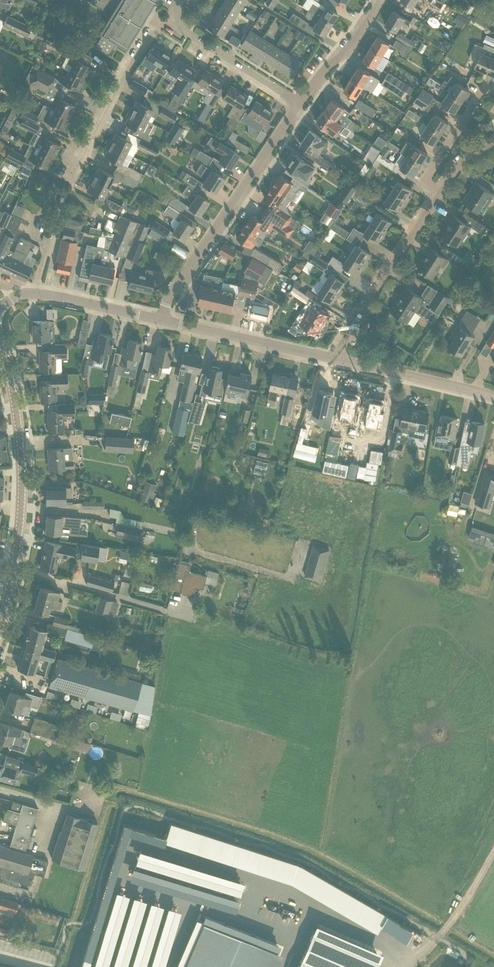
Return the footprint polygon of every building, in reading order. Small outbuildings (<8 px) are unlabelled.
[(9,8),(13,0),(0,0),(0,4),(9,8)] [(89,1),(102,9),(108,0),(90,0),(89,1)] [(153,3),(151,2),(152,0),(123,0),(121,3),(122,3),(120,7),(119,7),(116,11),(117,12),(115,16),(114,15),(106,27),(107,28),(105,32),(104,31),(94,46),(108,55),(116,42),(123,47),(126,42),(129,43),(138,28),(136,27),(139,22),(141,17),(144,19),(153,3)] [(226,1),(239,9),(245,0),(226,0),(226,1)] [(409,5),(412,7),(413,6),(420,11),(423,13),(427,5),(424,3),(426,0),(440,8),(444,2),(440,0),(401,0),(409,5)] [(219,12),(217,15),(230,23),(239,9),(226,1),(225,3),(224,2),(218,11),(219,12)] [(308,9),(308,10),(331,24),(337,13),(329,8),(326,6),(324,9),(313,2),(308,9)] [(289,10),(284,17),(304,29),(307,25),(309,22),(289,10)] [(308,10),(304,16),(316,23),(313,27),(315,29),(324,34),(331,24),(308,10)] [(393,10),(385,24),(393,29),(396,31),(401,23),(407,27),(410,22),(411,21),(405,17),(402,15),(393,10)] [(468,18),(462,14),(457,23),(455,25),(462,29),(463,26),(468,18)] [(37,29),(32,26),(26,24),(8,15),(5,21),(3,25),(27,36),(27,35),(33,38),(37,29)] [(230,23),(217,15),(216,15),(210,24),(211,24),(209,28),(208,27),(208,28),(222,37),(230,23)] [(253,53),(262,39),(249,31),(240,45),(250,51),(250,50),(254,52),(253,53)] [(395,37),(412,48),(417,40),(414,39),(413,41),(398,32),(395,37)] [(61,67),(68,71),(69,70),(84,78),(90,66),(81,62),(83,58),(78,55),(81,50),(48,33),(44,41),(65,51),(64,54),(67,55),(61,67)] [(378,35),(370,47),(382,55),(390,43),(378,35)] [(266,61),(275,46),(262,39),(253,53),(262,58),(263,57),(266,60),(266,61)] [(402,52),(402,54),(406,56),(411,48),(396,39),(392,46),(402,52)] [(493,57),(493,54),(493,47),(485,43),(481,52),(481,51),(475,66),(487,71),(493,57)] [(154,69),(163,75),(166,70),(163,68),(171,55),(170,55),(170,56),(161,51),(162,49),(155,45),(147,58),(157,64),(154,69)] [(278,68),(279,69),(288,54),(275,46),(266,61),(275,66),(275,65),(279,68),(278,68)] [(382,55),(370,47),(363,59),(375,67),(382,55)] [(288,54),(279,69),(288,74),(288,73),(292,75),(291,76),(292,77),(300,62),(288,54)] [(175,92),(166,107),(165,108),(174,113),(193,83),(194,80),(189,76),(194,70),(193,69),(192,71),(184,65),(184,64),(177,59),(169,72),(178,77),(170,90),(175,92)] [(351,78),(363,86),(372,92),(380,80),(358,66),(351,78)] [(30,71),(29,73),(50,84),(53,77),(37,69),(34,73),(30,71)] [(69,70),(68,71),(65,76),(61,74),(58,80),(78,90),(84,78),(69,70)] [(210,96),(197,117),(203,121),(213,106),(215,102),(221,93),(215,90),(222,80),(221,79),(220,81),(212,75),(212,74),(205,70),(200,78),(198,82),(208,89),(205,93),(210,96)] [(388,72),(385,78),(401,88),(404,82),(388,72)] [(50,84),(29,73),(19,92),(27,95),(32,86),(46,93),(50,84)] [(426,82),(432,85),(435,81),(430,77),(426,82)] [(454,77),(445,89),(449,92),(462,101),(465,97),(466,98),(470,92),(468,91),(469,90),(456,82),(458,80),(454,77)] [(363,86),(351,78),(343,90),(356,97),(363,86)] [(401,88),(385,78),(381,84),(401,96),(404,91),(400,88),(401,88)] [(129,86),(137,92),(143,95),(147,88),(133,79),(129,86)] [(435,81),(432,85),(438,89),(441,84),(435,81)] [(405,83),(402,88),(406,90),(406,91),(410,94),(413,89),(407,85),(407,84),(405,83)] [(225,94),(223,98),(236,106),(229,117),(224,126),(227,128),(224,133),(228,136),(229,136),(232,132),(231,131),(239,119),(240,119),(247,107),(246,109),(245,108),(244,109),(240,106),(247,95),(246,95),(245,96),(237,91),(237,89),(230,85),(225,94)] [(422,88),(418,95),(428,101),(429,102),(433,95),(422,88)] [(449,92),(441,103),(442,103),(455,111),(462,101),(449,92)] [(418,95),(413,101),(424,108),(428,101),(418,95)] [(55,96),(53,101),(57,103),(54,109),(69,117),(75,106),(66,101),(55,96)] [(355,105),(369,114),(373,107),(359,98),(355,105)] [(332,99),(324,110),(344,124),(346,126),(351,130),(355,133),(360,126),(356,123),(350,119),(349,120),(346,117),(349,112),(344,108),(340,105),(332,99)] [(247,107),(240,119),(247,124),(248,133),(255,138),(259,131),(272,111),(271,110),(270,112),(262,106),(262,105),(255,100),(250,109),(247,107)] [(130,106),(128,111),(147,120),(150,115),(152,116),(155,110),(154,110),(136,101),(133,107),(130,106)] [(18,108),(19,106),(14,104),(11,111),(16,113),(18,108)] [(19,116),(22,118),(23,117),(39,125),(40,126),(44,119),(63,129),(69,117),(54,109),(43,104),(40,111),(42,112),(40,117),(22,108),(22,109),(19,115),(19,116)] [(162,106),(158,114),(175,123),(179,116),(174,113),(162,106)] [(405,114),(411,117),(415,112),(409,108),(405,114)] [(324,110),(316,121),(327,130),(333,134),(337,128),(339,130),(344,124),(324,110)] [(12,120),(16,113),(11,111),(7,118),(12,120)] [(148,134),(153,124),(147,120),(128,111),(126,115),(128,116),(125,123),(135,128),(132,134),(141,139),(141,138),(144,140),(148,142),(152,136),(148,134)] [(415,112),(411,117),(417,121),(420,116),(415,112)] [(435,113),(428,124),(441,133),(448,122),(435,113)] [(22,118),(19,125),(34,133),(35,133),(35,132),(39,125),(23,117),(22,118)] [(174,123),(165,138),(174,143),(183,128),(174,123)] [(441,133),(428,124),(421,135),(434,143),(441,133)] [(346,126),(341,133),(346,137),(351,130),(346,126)] [(310,149),(306,154),(327,168),(331,163),(319,155),(322,152),(324,153),(326,152),(327,150),(327,147),(326,146),(328,143),(321,138),(310,130),(301,143),(310,149)] [(229,136),(228,136),(226,141),(246,153),(249,147),(235,138),(237,135),(232,132),(229,136)] [(109,139),(107,143),(130,154),(136,143),(115,133),(112,140),(109,139)] [(39,134),(33,145),(39,148),(39,149),(54,156),(60,145),(39,134)] [(141,139),(137,147),(154,155),(158,147),(152,144),(150,143),(148,142),(144,140),(141,138),(141,139)] [(158,147),(161,142),(155,138),(152,144),(158,147)] [(384,145),(390,149),(393,144),(388,140),(384,145)] [(407,140),(400,151),(402,152),(407,155),(420,164),(427,154),(419,148),(414,145),(407,140)] [(225,164),(230,167),(239,154),(227,146),(219,141),(215,148),(223,153),(218,160),(223,163),(223,164),(224,165),(225,164)] [(107,149),(104,155),(118,162),(121,164),(121,163),(125,165),(126,163),(128,164),(132,156),(130,154),(107,143),(105,147),(107,149)] [(33,145),(29,144),(23,155),(10,148),(6,156),(21,164),(25,156),(48,168),(54,156),(39,149),(39,148),(33,145)] [(393,144),(390,149),(396,153),(399,148),(393,144)] [(0,150),(0,152),(3,155),(8,150),(4,146),(0,150)] [(195,158),(208,165),(211,158),(199,151),(195,158)] [(308,176),(314,166),(313,165),(314,163),(303,155),(301,157),(294,152),(293,154),(292,153),(288,158),(290,159),(286,165),(296,172),(293,176),(307,186),(312,179),(308,176)] [(379,153),(376,158),(381,161),(405,177),(409,172),(413,175),(420,164),(407,155),(402,152),(395,163),(386,157),(379,153)] [(367,153),(364,158),(371,163),(375,158),(367,153)] [(6,157),(2,163),(15,170),(19,164),(6,157)] [(376,158),(372,165),(377,168),(381,161),(376,158)] [(208,187),(209,188),(209,187),(215,191),(224,177),(201,163),(195,172),(206,179),(203,184),(208,187)] [(127,166),(123,173),(124,173),(138,180),(142,173),(127,166)] [(92,173),(90,177),(108,187),(111,181),(113,183),(117,182),(119,178),(112,175),(98,167),(94,174),(92,173)] [(182,179),(188,183),(193,187),(198,180),(185,172),(182,179)] [(124,173),(120,181),(134,188),(138,180),(124,173)] [(294,190),(297,186),(280,174),(277,179),(274,178),(270,184),(272,185),(272,186),(284,194),(291,198),(296,191),(294,190)] [(90,183),(87,189),(103,198),(106,199),(107,199),(109,194),(105,193),(108,187),(90,177),(88,182),(90,183)] [(398,180),(391,190),(408,201),(410,197),(408,196),(412,189),(398,180)] [(352,195),(357,187),(349,182),(344,190),(352,195)] [(479,211),(483,203),(487,205),(493,193),(493,192),(477,182),(472,191),(469,189),(462,201),(479,211)] [(359,183),(355,190),(360,193),(364,186),(359,183)] [(181,194),(192,201),(188,207),(200,214),(208,200),(197,193),(198,191),(187,184),(181,194)] [(45,198),(54,201),(58,188),(49,185),(45,198)] [(289,214),(286,206),(291,198),(284,194),(272,186),(264,198),(271,202),(266,210),(271,213),(290,226),(298,231),(303,224),(289,214)] [(360,193),(355,190),(352,196),(366,205),(370,199),(360,193)] [(408,201),(391,190),(384,201),(399,210),(403,204),(405,206),(408,201)] [(167,193),(162,202),(167,204),(167,203),(172,195),(167,193)] [(167,203),(181,212),(186,205),(172,195),(167,203)] [(110,200),(106,208),(118,214),(119,214),(123,207),(110,200)] [(336,218),(341,210),(331,203),(325,211),(336,218)] [(174,228),(172,231),(184,239),(192,226),(193,227),(196,222),(185,215),(168,204),(163,211),(172,217),(172,216),(173,217),(171,221),(170,223),(171,225),(172,227),(174,228)] [(374,216),(370,222),(387,233),(390,229),(387,227),(391,221),(372,209),(369,213),(374,216)] [(3,230),(11,214),(3,211),(0,218),(0,228),(3,230)] [(304,213),(302,217),(305,221),(309,221),(311,216),(308,212),(304,213)] [(4,271),(13,251),(8,248),(22,218),(11,213),(11,214),(3,230),(0,237),(0,269),(4,271)] [(285,233),(290,226),(271,213),(266,220),(272,225),(285,233)] [(131,245),(140,223),(119,214),(118,214),(112,229),(116,231),(113,238),(127,243),(131,245)] [(253,214),(245,226),(264,238),(271,227),(260,219),(253,214)] [(442,236),(451,241),(458,246),(471,226),(453,214),(445,226),(448,227),(442,236)] [(79,231),(82,221),(66,218),(64,227),(75,229),(75,230),(79,231)] [(161,234),(164,236),(169,229),(156,221),(152,228),(161,234)] [(338,224),(335,221),(331,228),(345,237),(349,231),(338,224)] [(474,228),(481,232),(485,226),(478,221),(474,228)] [(387,233),(370,222),(363,232),(378,242),(382,236),(384,237),(387,233)] [(131,245),(125,257),(136,262),(145,243),(142,242),(149,227),(140,223),(131,245)] [(245,226),(237,237),(245,243),(246,244),(253,248),(255,244),(258,246),(263,238),(264,238),(245,226)] [(72,239),(75,230),(75,229),(64,227),(61,237),(72,239)] [(152,228),(148,234),(157,240),(161,234),(152,228)] [(4,271),(15,276),(22,261),(23,261),(29,249),(32,242),(20,236),(13,251),(4,271)] [(56,260),(72,263),(77,242),(61,238),(56,260)] [(122,256),(127,244),(127,243),(113,238),(108,250),(122,256)] [(307,252),(305,256),(311,259),(314,254),(318,247),(319,246),(311,241),(305,250),(307,252)] [(86,243),(78,277),(88,279),(92,262),(95,253),(102,254),(104,247),(96,246),(86,243)] [(225,243),(220,251),(233,259),(237,249),(225,243)] [(355,243),(349,253),(366,265),(369,261),(366,259),(370,253),(355,243)] [(255,246),(250,255),(280,272),(283,266),(281,264),(282,262),(255,246)] [(323,270),(328,263),(328,262),(318,256),(322,250),(318,247),(314,254),(311,259),(310,261),(323,270)] [(431,248),(418,268),(433,277),(441,264),(443,266),(448,259),(431,248)] [(22,261),(15,276),(25,280),(36,258),(31,256),(33,251),(29,249),(23,261),(22,261)] [(449,255),(457,261),(456,262),(461,266),(459,269),(466,274),(472,265),(470,264),(462,259),(451,251),(449,255)] [(467,252),(462,259),(470,264),(475,257),(467,252)] [(88,279),(88,281),(92,282),(97,283),(98,280),(110,282),(113,273),(114,267),(100,264),(102,254),(95,253),(92,262),(88,279)] [(328,262),(328,263),(341,272),(345,266),(357,274),(361,268),(363,269),(366,265),(349,253),(343,262),(332,256),(328,262)] [(273,268),(252,257),(244,271),(264,283),(273,268)] [(57,262),(56,270),(69,273),(70,265),(57,262)] [(128,286),(150,291),(152,284),(153,283),(152,283),(153,278),(158,279),(159,272),(145,269),(144,274),(132,271),(128,286)] [(215,281),(216,270),(205,269),(205,280),(215,281)] [(331,273),(324,283),(340,293),(343,289),(341,288),(345,282),(331,273)] [(239,293),(247,295),(252,279),(243,277),(239,293)] [(252,279),(247,295),(255,296),(259,281),(252,279)] [(201,283),(198,294),(200,295),(198,303),(217,307),(221,288),(222,285),(203,281),(203,284),(201,283)] [(340,293),(324,283),(317,293),(331,302),(335,296),(337,298),(340,293)] [(294,301),(303,307),(306,302),(310,296),(298,288),(294,285),(283,301),(291,306),(294,301)] [(406,286),(390,310),(408,321),(411,316),(415,309),(417,310),(416,311),(433,323),(439,314),(440,311),(431,306),(430,308),(425,305),(427,302),(423,300),(424,298),(414,292),(406,286)] [(217,307),(236,311),(239,298),(235,297),(236,291),(230,290),(230,289),(227,288),(227,289),(221,288),(217,307)] [(440,291),(431,305),(431,306),(440,311),(449,298),(440,291)] [(253,305),(250,314),(267,318),(269,308),(269,306),(259,304),(253,303),(253,305)] [(291,325),(288,330),(295,334),(298,330),(301,331),(304,326),(315,333),(327,314),(313,305),(310,310),(306,316),(300,312),(295,320),(291,325)] [(471,334),(475,328),(461,319),(450,336),(453,338),(448,347),(461,355),(474,335),(471,334)] [(32,321),(34,321),(34,331),(33,331),(33,340),(54,339),(54,327),(54,322),(48,321),(48,320),(32,320),(32,321)] [(80,329),(77,344),(84,343),(87,330),(80,329)] [(92,346),(89,356),(101,359),(107,360),(109,352),(111,343),(112,343),(112,341),(112,340),(113,336),(100,333),(98,341),(93,340),(92,346)] [(138,359),(140,352),(140,350),(142,342),(129,339),(127,348),(122,347),(119,363),(131,366),(132,359),(137,360),(138,359)] [(40,359),(40,370),(55,369),(55,358),(66,358),(65,344),(62,344),(52,344),(52,350),(40,350),(40,354),(41,354),(41,359),(40,359)] [(148,370),(160,372),(160,371),(170,373),(172,365),(168,364),(169,356),(170,356),(171,354),(170,354),(171,349),(158,346),(156,354),(152,353),(150,361),(148,370)] [(178,408),(189,411),(192,402),(189,401),(196,371),(198,371),(202,357),(183,353),(179,367),(186,369),(179,399),(178,408)] [(86,372),(89,359),(83,357),(80,371),(81,376),(87,377),(88,373),(86,372)] [(107,384),(114,385),(119,365),(112,364),(107,384)] [(211,367),(209,367),(205,384),(200,383),(198,394),(203,395),(204,390),(222,394),(225,379),(219,378),(221,370),(219,369),(219,367),(212,366),(211,367)] [(136,391),(143,393),(148,372),(141,370),(136,391)] [(225,392),(223,399),(237,402),(238,395),(240,395),(246,396),(248,390),(249,384),(251,374),(240,372),(239,377),(229,375),(229,373),(228,373),(226,383),(224,391),(225,392)] [(268,398),(276,400),(278,389),(286,391),(289,377),(273,373),(268,398)] [(42,391),(40,391),(40,400),(56,400),(55,389),(66,389),(66,374),(52,374),(52,380),(40,380),(40,381),(42,381),(42,391)] [(332,391),(318,389),(315,404),(313,404),(311,412),(313,412),(313,413),(326,416),(324,425),(331,427),(335,406),(329,405),(332,391)] [(105,393),(88,393),(88,403),(103,403),(103,402),(105,393)] [(280,423),(288,424),(290,415),(294,395),(286,393),(282,413),(280,423)] [(344,394),(339,418),(352,421),(349,433),(357,434),(362,404),(357,403),(358,397),(354,396),(355,395),(348,393),(348,395),(344,394)] [(362,404),(357,434),(364,436),(366,424),(380,426),(381,421),(382,421),(386,406),(383,405),(383,402),(380,402),(380,400),(373,398),(373,400),(369,400),(368,406),(362,404)] [(193,401),(188,417),(198,421),(203,404),(193,401)] [(48,419),(48,429),(63,429),(63,418),(73,417),(73,404),(59,404),(59,410),(47,410),(48,414),(49,414),(49,419),(48,419)] [(425,429),(426,421),(428,412),(405,407),(400,428),(409,430),(408,435),(425,438),(427,429),(425,429)] [(129,426),(131,416),(111,411),(109,421),(129,426)] [(435,435),(454,439),(457,426),(455,425),(457,418),(441,414),(439,423),(437,423),(435,435)] [(481,443),(485,424),(472,421),(470,431),(463,430),(456,462),(461,463),(462,459),(468,460),(471,450),(478,451),(480,443),(481,443)] [(400,442),(402,431),(400,431),(393,429),(389,450),(401,453),(403,443),(400,442)] [(133,438),(106,436),(105,450),(132,452),(133,438)] [(448,461),(455,462),(459,447),(451,445),(448,461)] [(50,461),(49,461),(50,469),(60,469),(64,468),(73,467),(72,460),(71,447),(62,447),(59,448),(49,448),(50,461)] [(367,461),(364,478),(376,480),(378,468),(380,469),(383,451),(371,449),(369,461),(367,461)] [(325,459),(323,471),(346,476),(349,464),(325,459)] [(476,503),(489,507),(493,488),(493,472),(486,470),(483,482),(476,503)] [(151,502),(157,484),(145,480),(138,498),(151,502)] [(46,504),(56,504),(71,504),(71,487),(64,487),(46,486),(46,504)] [(464,490),(461,501),(469,503),(472,493),(464,490)] [(162,498),(156,496),(153,504),(159,506),(162,498)] [(92,501),(83,500),(83,509),(103,509),(104,501),(92,501)] [(164,502),(162,509),(169,512),(171,505),(164,502)] [(239,502),(237,509),(247,513),(250,505),(239,502)] [(44,513),(42,532),(43,532),(53,533),(59,533),(79,535),(80,517),(55,514),(45,514),(45,513),(44,513)] [(83,528),(84,536),(103,535),(103,526),(100,526),(99,516),(81,517),(81,528),(83,528)] [(143,528),(115,522),(115,523),(118,523),(116,534),(141,539),(143,529),(142,529),(143,528)] [(493,546),(493,533),(473,526),(469,538),(493,546)] [(46,541),(40,567),(55,570),(58,553),(72,556),(74,547),(46,541)] [(76,556),(96,560),(96,558),(105,560),(107,548),(80,543),(78,551),(77,551),(76,556)] [(311,554),(314,554),(310,568),(307,567),(305,576),(320,580),(329,549),(314,545),(311,554)] [(128,550),(126,561),(141,564),(141,562),(143,554),(134,552),(128,550)] [(179,561),(171,588),(181,591),(181,592),(193,596),(195,586),(203,588),(205,581),(215,584),(218,572),(208,569),(206,575),(188,570),(189,564),(188,564),(179,561)] [(86,583),(111,591),(114,582),(88,575),(86,583)] [(138,589),(150,592),(152,585),(140,582),(138,589)] [(57,599),(59,592),(40,586),(33,609),(47,613),(49,605),(58,608),(60,600),(57,599)] [(99,596),(96,609),(108,612),(112,600),(99,596)] [(55,616),(52,624),(67,628),(79,632),(79,629),(66,625),(68,619),(55,616)] [(29,625),(23,645),(40,650),(39,657),(45,659),(46,658),(50,659),(53,660),(54,655),(56,650),(42,646),(46,631),(47,629),(45,629),(39,627),(29,625)] [(65,637),(64,638),(91,646),(94,637),(79,632),(67,628),(65,637)] [(23,646),(17,667),(27,670),(35,672),(39,657),(40,650),(23,645),(23,646)] [(134,679),(124,676),(57,657),(49,685),(133,710),(141,681),(134,679)] [(125,670),(124,676),(134,679),(135,673),(125,670)] [(9,691),(4,707),(14,710),(19,712),(20,711),(28,714),(31,705),(34,694),(25,691),(24,696),(19,694),(9,691)] [(110,704),(108,710),(120,713),(121,707),(110,704)] [(80,709),(78,715),(86,718),(88,712),(80,709)] [(34,716),(32,724),(50,730),(52,723),(53,722),(34,716)] [(9,742),(12,732),(20,735),(22,729),(0,722),(0,739),(9,742)] [(59,725),(52,723),(50,730),(56,732),(59,725)] [(50,730),(32,724),(30,731),(48,737),(50,730)] [(79,740),(76,747),(88,751),(90,744),(79,740)] [(35,775),(37,766),(22,761),(19,770),(35,775)] [(11,782),(15,769),(3,765),(3,763),(0,763),(0,779),(11,782)] [(3,820),(15,824),(31,829),(37,808),(12,801),(10,809),(7,808),(3,820)] [(97,822),(82,818),(83,817),(82,816),(82,817),(67,813),(61,831),(60,830),(51,858),(85,868),(93,841),(92,840),(97,822)] [(31,829),(15,824),(10,841),(9,846),(25,850),(31,829)] [(33,874),(33,872),(43,875),(45,870),(48,860),(33,856),(33,854),(0,844),(0,865),(33,874)] [(135,879),(140,848),(112,844),(107,871),(127,874),(127,878),(135,879)] [(17,886),(19,881),(30,885),(33,874),(0,865),(0,881),(17,886)] [(15,912),(18,904),(1,898),(0,902),(0,907),(15,912)] [(291,965),(280,961),(284,948),(198,920),(182,966),(290,966),(291,965)]
